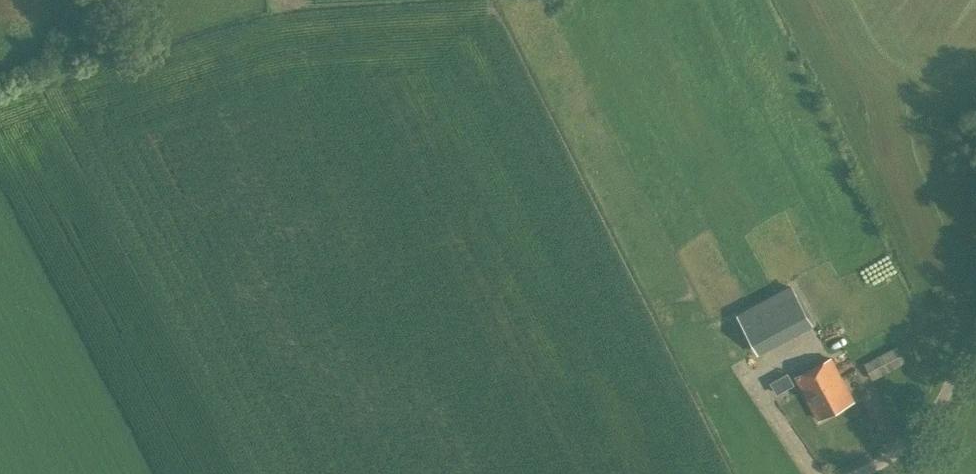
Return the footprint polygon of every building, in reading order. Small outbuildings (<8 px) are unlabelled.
[(796,280),(742,313),(766,353),(821,320),(796,280)] [(864,363),(872,380),(907,362),(898,345),(864,363)] [(831,358),(796,377),(818,419),(853,400),(831,358)]
